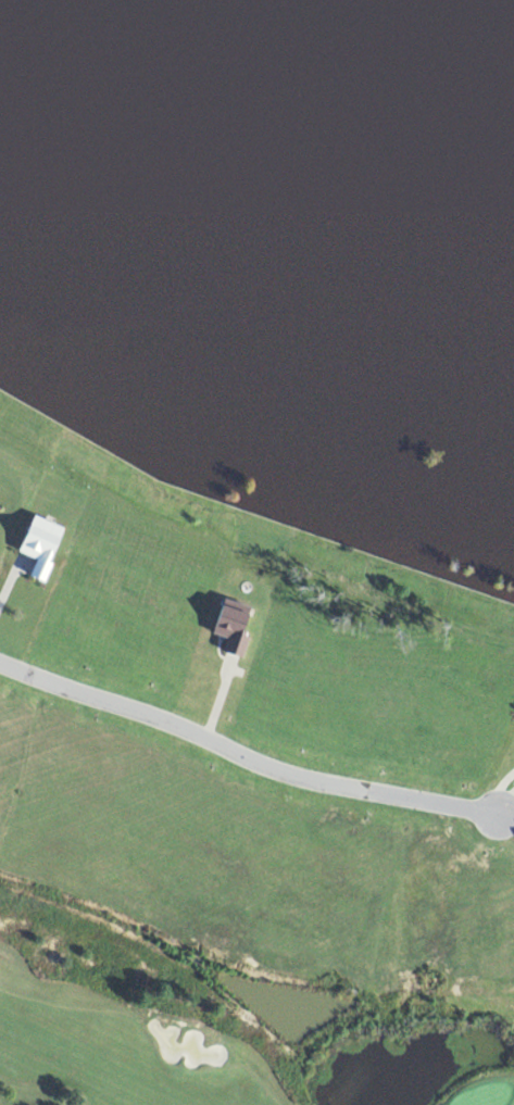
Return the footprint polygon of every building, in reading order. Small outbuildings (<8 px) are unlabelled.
[(27,522),(62,536),(39,590),(25,585),(32,568),(12,560),(27,522)] [(221,607),(247,617),(230,665),(215,660),(221,644),(210,641),(221,607)]
